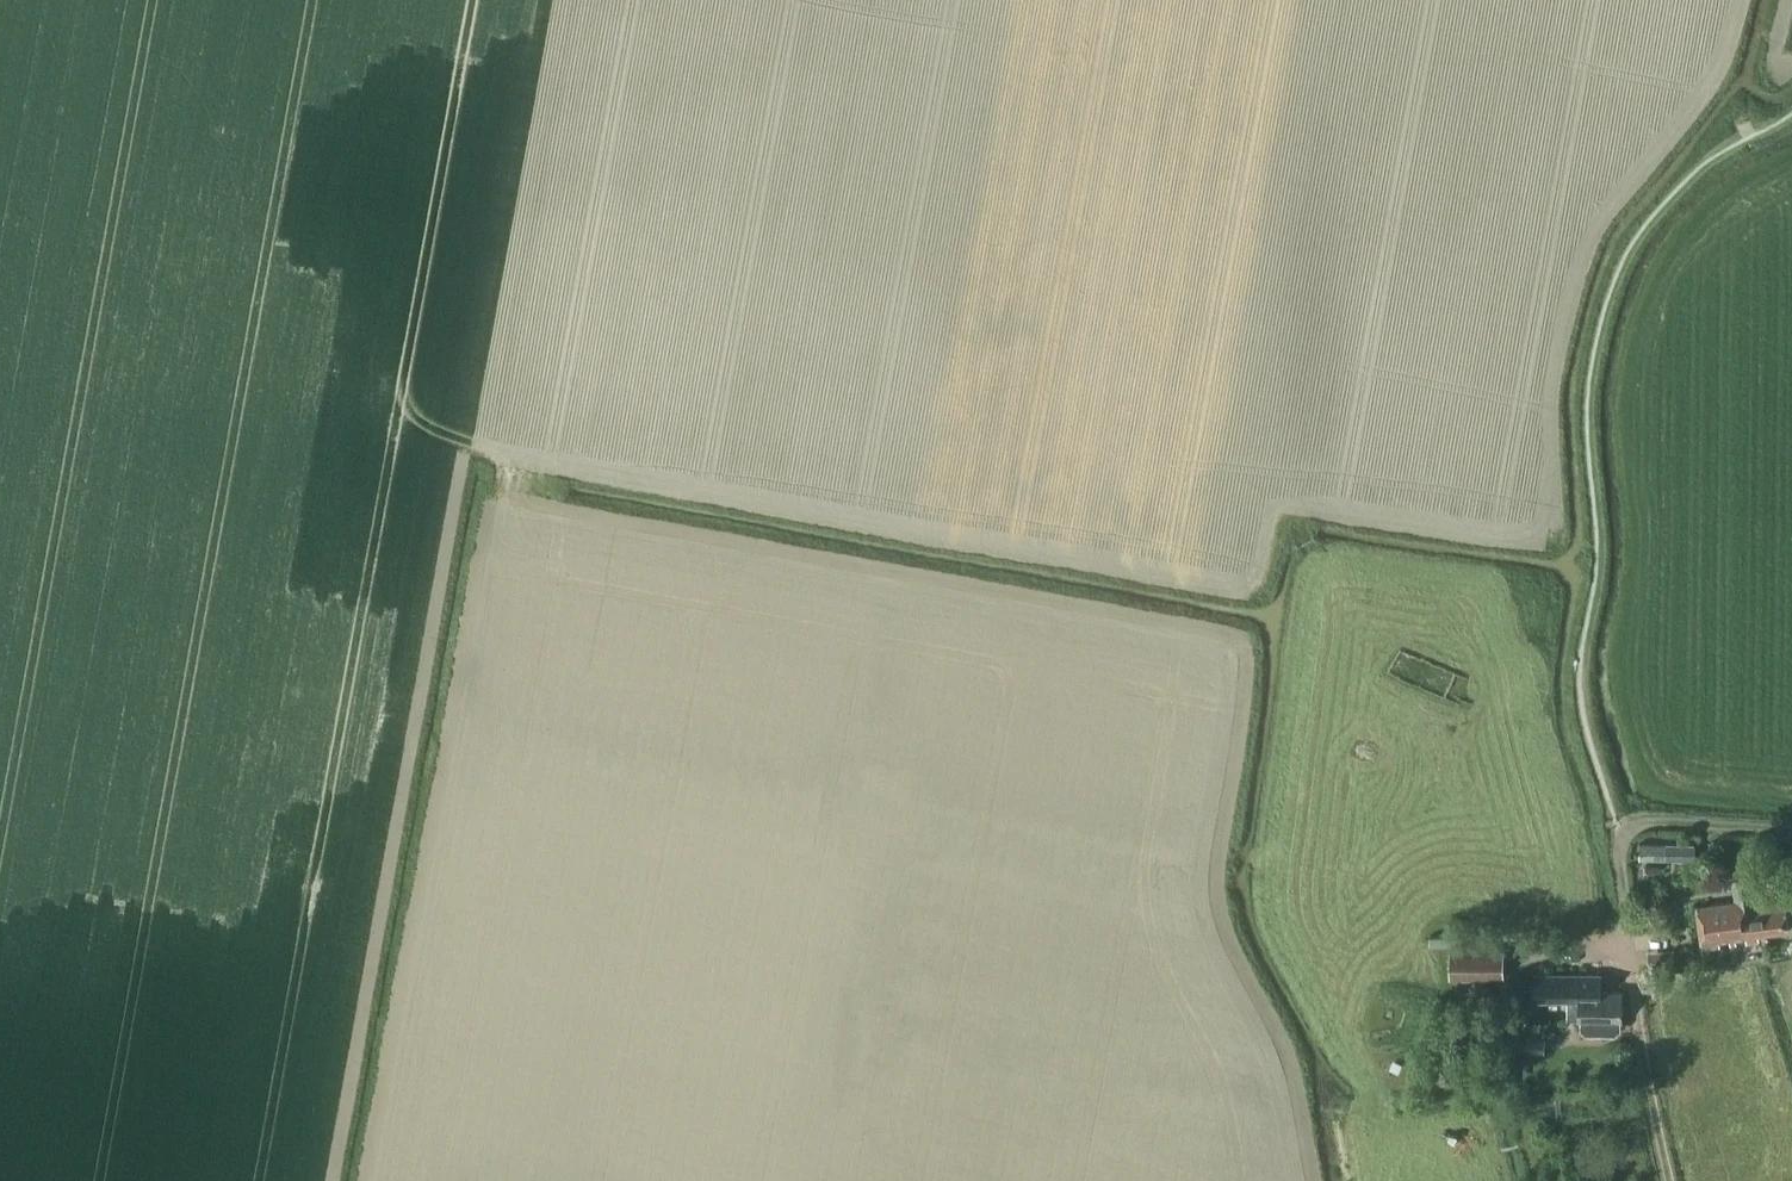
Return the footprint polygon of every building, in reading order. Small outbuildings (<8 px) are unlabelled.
[(1695,843),(1637,841),(1637,858),(1694,860),(1695,843)] [(1755,903),(1752,876),(1734,878),(1737,900),(1699,905),(1704,946),(1721,943),(1721,939),(1729,938),(1730,942),(1737,941),(1737,937),(1746,936),(1747,940),(1760,938),(1759,932),(1789,929),(1785,899),(1755,903)] [(1504,948),(1450,948),(1450,978),(1504,978),(1504,948)] [(1624,1019),(1624,990),(1603,990),(1603,974),(1535,974),(1535,998),(1579,998),(1579,1019),(1581,1019),(1581,1030),(1587,1035),(1617,1035),(1622,1029),(1622,1019),(1624,1019)] [(1546,1035),(1522,1034),(1521,1051),(1545,1052),(1546,1035)]
